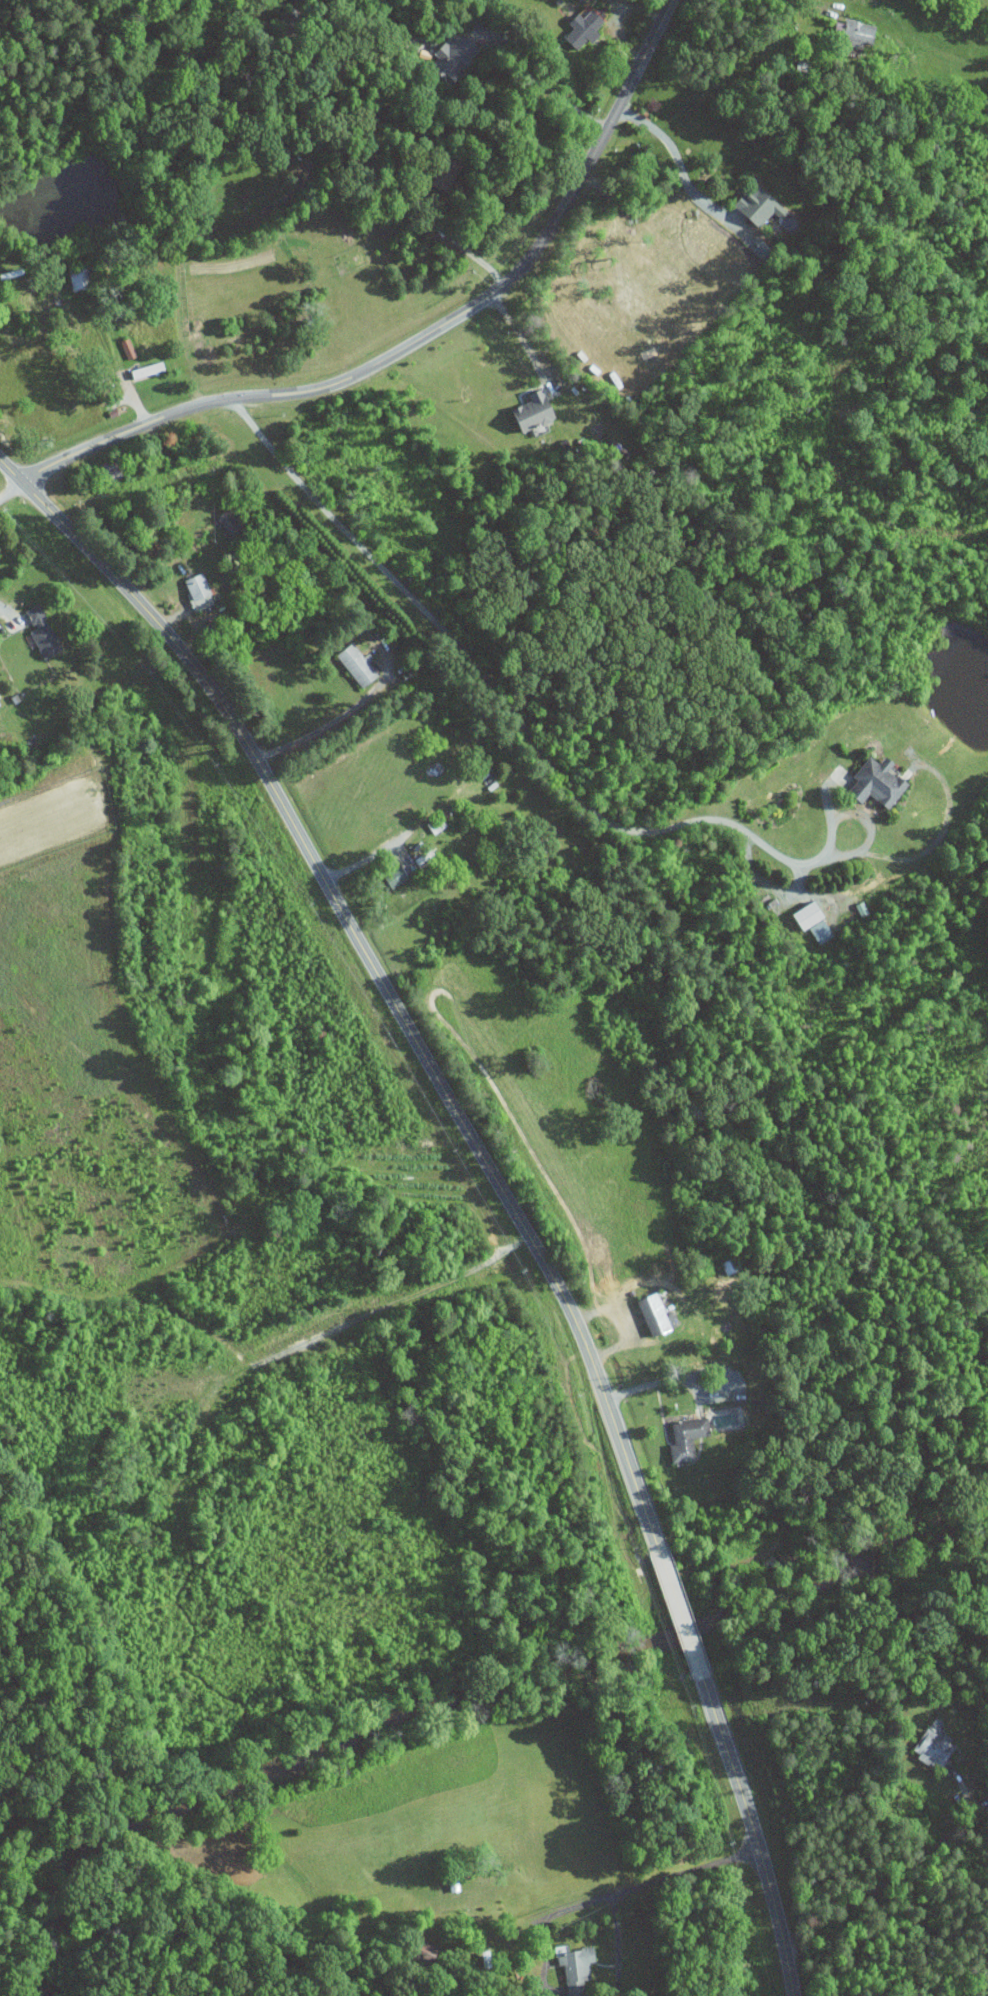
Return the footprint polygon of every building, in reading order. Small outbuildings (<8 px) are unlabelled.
[(593,9),(589,4),(592,1),(592,0),(578,0),(583,6),(577,11),(584,18),(593,9)] [(592,43),(601,35),(596,30),(606,20),(595,9),(583,19),(578,13),(568,23),(573,29),(565,36),(577,49),(588,39),(592,43)] [(834,38),(873,44),(876,24),(844,19),(843,24),(836,22),(834,38)] [(432,54),(455,83),(460,79),(457,75),(473,63),(471,59),(482,50),(464,28),(432,54)] [(784,220),(791,212),(763,187),(755,196),(749,191),(736,206),(762,228),(775,213),(784,220)] [(531,394),(534,401),(512,410),(523,435),(560,418),(546,387),(531,394)] [(246,528),(231,508),(217,517),(232,538),(246,528)] [(186,581),(192,596),(189,597),(195,612),(216,604),(205,574),(186,581)] [(44,659),(61,652),(41,604),(28,610),(36,629),(32,631),(44,659)] [(365,659),(354,643),(338,655),(362,689),(380,676),(367,658),(365,659)] [(892,811),(911,784),(893,771),(899,763),(890,756),(884,765),(872,757),(856,779),(859,781),(851,793),(865,803),(871,795),(892,811)] [(806,932),(810,929),(819,945),(834,936),(824,920),(828,918),(817,901),(795,915),(806,932)] [(654,1337),(674,1330),(660,1293),(640,1300),(654,1337)] [(699,1460),(696,1439),(712,1437),(709,1417),(674,1422),(677,1444),(672,1445),(674,1463),(699,1460)] [(940,1767),(932,1763),(930,1767),(916,1758),(918,1754),(912,1750),(926,1727),(940,1737),(943,1733),(951,1738),(948,1742),(954,1745),(940,1767)] [(596,1948),(558,1953),(559,1966),(564,1965),(567,1995),(592,1995),(588,1963),(598,1962),(596,1948)]
